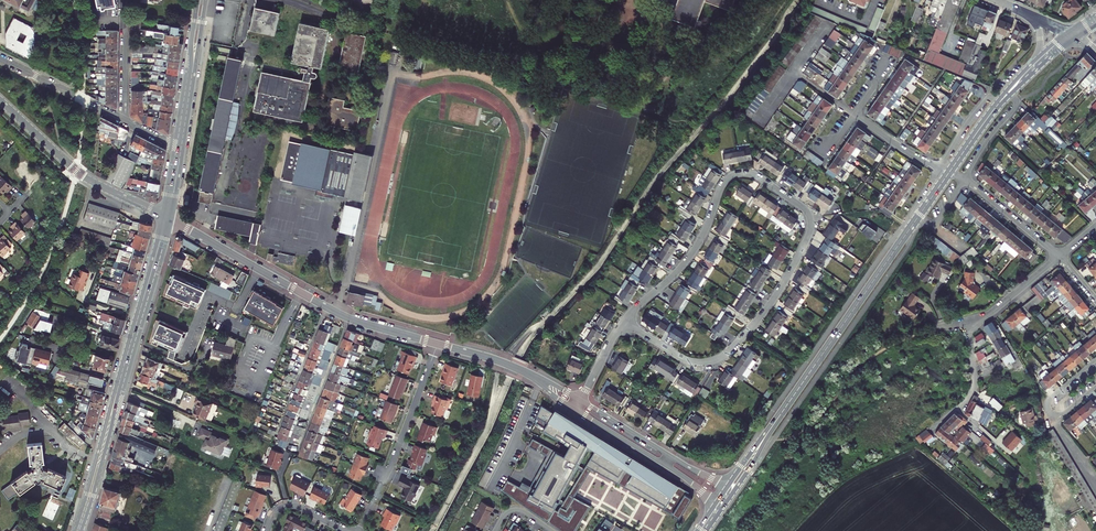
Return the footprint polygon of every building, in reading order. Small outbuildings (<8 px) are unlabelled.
[(20,6),(30,11),(31,10),(32,7),(38,10),(42,1),(40,0),(23,0),(20,6)] [(100,7),(100,8),(100,9),(115,6),(115,5),(114,5),(113,0),(98,0),(100,7)] [(672,16),(692,24),(701,0),(679,0),(672,16)] [(733,9),(735,3),(733,2),(734,0),(708,0),(733,9)] [(939,27),(926,59),(966,75),(978,43),(971,40),(963,60),(968,62),(968,63),(942,53),(963,0),(950,0),(939,27)] [(950,0),(935,0),(934,0),(933,3),(934,4),(933,5),(933,6),(932,8),(933,9),(934,11),(938,12),(936,17),(934,17),(931,23),(939,27),(950,0)] [(1077,0),(1072,0),(1066,4),(1068,7),(1065,9),(1071,17),(1076,13),(1083,7),(1077,0)] [(809,3),(806,10),(819,15),(827,19),(836,23),(839,24),(842,25),(864,33),(867,34),(870,27),(841,17),(809,3)] [(970,24),(977,26),(978,21),(986,24),(992,10),(977,5),(970,24)] [(878,30),(887,9),(881,6),(872,28),(878,30)] [(922,16),(925,9),(919,6),(914,19),(919,21),(922,16)] [(282,12),(257,7),(252,29),(277,34),(282,12)] [(986,24),(994,28),(1000,14),(992,10),(986,24)] [(824,24),(827,19),(819,15),(817,19),(824,24)] [(34,47),(33,27),(12,16),(4,32),(5,46),(28,58),(34,47)] [(824,24),(817,19),(814,22),(821,27),(824,24)] [(1011,36),(1016,24),(1003,19),(998,31),(1011,36)] [(141,21),(132,20),(132,27),(140,28),(141,21)] [(814,22),(812,25),(819,30),(821,27),(814,22)] [(163,27),(162,31),(180,34),(181,26),(172,24),(156,23),(156,26),(157,26),(158,27),(163,27)] [(299,64),(307,24),(302,23),(294,63),(299,64)] [(315,72),(316,68),(324,69),(333,29),(307,24),(299,64),(308,66),(308,68),(304,68),(304,71),(307,72),(307,73),(320,76),(320,75),(320,74),(319,73),(318,73),(315,72)] [(812,25),(809,29),(816,34),(819,30),(812,25)] [(1030,28),(1021,25),(1015,38),(1025,42),(1030,28)] [(132,27),(132,33),(134,34),(136,34),(152,36),(153,35),(165,37),(164,40),(179,42),(180,34),(162,31),(140,28),(132,27)] [(809,29),(807,32),(814,37),(816,34),(809,29)] [(831,36),(838,41),(843,34),(838,31),(836,29),(831,36)] [(807,32),(804,36),(811,41),(814,37),(807,32)] [(369,37),(349,33),(340,75),(360,79),(369,37)] [(857,44),(871,53),(876,46),(875,45),(878,40),(872,36),(867,34),(864,33),(857,44)] [(804,36),(802,39),(809,44),(811,41),(804,36)] [(831,36),(827,42),(834,46),(838,41),(831,36)] [(1014,40),(1010,38),(1005,52),(1009,53),(1014,40)] [(802,39),(800,42),(807,47),(809,44),(802,39)] [(179,42),(164,40),(162,40),(162,44),(155,43),(155,46),(158,46),(164,47),(181,49),(182,43),(179,42)] [(807,47),(800,42),(797,45),(804,50),(807,47)] [(966,75),(978,80),(990,51),(986,50),(987,47),(978,43),(966,75)] [(871,53),(857,44),(852,51),(866,60),(871,53)] [(804,50),(797,45),(795,49),(802,54),(804,50)] [(181,49),(164,47),(164,51),(158,49),(158,46),(155,46),(154,47),(155,52),(157,52),(181,55),(181,49)] [(833,54),(823,47),(820,51),(831,58),(833,54)] [(795,49),(792,52),(799,57),(802,54),(795,49)] [(860,68),(866,60),(852,51),(851,50),(850,51),(851,52),(847,58),(860,68)] [(820,51),(817,55),(828,62),(831,58),(820,51)] [(157,57),(180,61),(181,55),(157,52),(157,57)] [(401,54),(394,52),(391,64),(398,66),(401,54)] [(792,52),(790,55),(797,61),(799,57),(792,52)] [(1085,65),(1087,67),(1088,66),(1090,67),(1095,61),(1095,59),(1088,52),(1067,75),(1072,79),(1085,65)] [(790,55),(788,59),(795,64),(797,61),(790,55)] [(235,101),(243,64),(244,60),(244,59),(231,56),(218,118),(215,117),(213,127),(216,128),(200,201),(213,204),(227,137),(235,101)] [(161,60),(160,65),(179,68),(180,61),(157,57),(156,59),(161,60)] [(425,59),(419,57),(416,68),(422,70),(425,59)] [(847,58),(842,66),(855,75),(860,68),(847,58)] [(296,76),(297,71),(257,63),(258,60),(250,59),(250,61),(244,60),(243,64),(249,66),(249,68),(256,69),(256,67),(296,76)] [(788,59),(785,62),(792,67),(795,64),(788,59)] [(905,59),(900,65),(913,74),(918,68),(905,59)] [(810,65),(818,71),(825,76),(827,72),(813,62),(810,65)] [(157,64),(157,71),(178,74),(179,68),(160,65),(157,64)] [(783,65),(780,69),(787,74),(790,71),(783,65)] [(818,71),(810,65),(805,72),(813,77),(818,71)] [(900,65),(895,72),(907,81),(908,81),(913,74),(900,65)] [(855,75),(842,66),(840,68),(841,69),(838,74),(850,83),(855,75)] [(1081,83),(1084,86),(1091,79),(1094,81),(1095,79),(1095,67),(1081,83)] [(787,74),(780,69),(778,72),(785,77),(787,74)] [(159,74),(159,77),(177,80),(178,74),(157,71),(154,71),(150,70),(150,73),(159,74)] [(303,80),(304,73),(297,71),(296,76),(298,76),(297,79),(303,80)] [(286,118),(295,79),(264,72),(255,112),(286,118)] [(785,77),(778,72),(775,75),(783,81),(785,77)] [(907,81),(895,72),(891,79),(903,87),(907,81)] [(297,79),(295,79),(286,118),(304,122),(314,78),(316,78),(316,79),(318,79),(319,78),(320,77),(320,76),(307,73),(305,81),(303,80),(297,79)] [(850,83),(838,74),(833,81),(835,82),(836,84),(845,90),(850,83)] [(775,75),(773,79),(780,84),(783,81),(775,75)] [(1072,79),(1067,75),(1063,79),(1069,85),(1073,81),(1072,79)] [(159,80),(158,84),(176,87),(177,80),(159,77),(154,77),(154,80),(159,80)] [(773,79),(771,82),(778,87),(780,84),(773,79)] [(903,87),(891,79),(886,86),(899,95),(904,88),(903,87)] [(954,90),(964,98),(969,91),(968,90),(973,82),(965,79),(961,85),(957,82),(952,89),(954,90)] [(1069,85),(1063,79),(1059,83),(1065,89),(1069,85)] [(804,84),(800,80),(795,87),(801,91),(803,89),(801,88),(804,84)] [(771,82),(768,86),(775,91),(778,87),(771,82)] [(176,87),(158,84),(153,83),(148,83),(148,86),(162,88),(162,91),(175,93),(176,87)] [(1065,89),(1059,83),(1056,87),(1062,93),(1065,89)] [(836,84),(830,92),(839,98),(845,90),(836,84)] [(768,86),(765,89),(773,94),(775,91),(768,86)] [(899,95),(886,86),(881,92),(899,105),(901,102),(896,99),(899,95)] [(798,95),(801,91),(795,87),(792,91),(798,95)] [(1056,87),(1052,92),(1058,97),(1062,93),(1056,87)] [(175,93),(162,91),(153,89),(152,93),(163,95),(162,98),(174,100),(175,93)] [(765,89),(763,92),(770,97),(773,94),(765,89)] [(953,96),(951,99),(959,104),(964,98),(954,90),(950,95),(953,96)] [(763,92),(761,96),(768,101),(770,97),(763,92)] [(881,92),(876,99),(889,108),(892,105),(896,108),(899,105),(881,92)] [(1058,97),(1052,92),(1048,96),(1053,100),(1054,101),(1058,97)] [(118,105),(118,97),(107,97),(101,94),(100,94),(99,94),(97,94),(97,99),(98,99),(116,108),(118,105)] [(817,102),(830,112),(835,104),(821,94),(816,102),(817,102)] [(761,96),(759,99),(766,104),(768,101),(761,96)] [(942,103),(946,105),(955,111),(959,104),(951,99),(949,97),(947,96),(942,103)] [(1050,102),(1053,100),(1048,96),(1042,102),(1043,104),(1048,99),(1050,102)] [(347,101),(331,98),(328,113),(330,114),(328,126),(358,132),(362,112),(345,108),(347,101)] [(759,99),(756,103),(763,108),(766,104),(759,99)] [(889,108),(876,99),(871,106),(885,116),(886,114),(885,114),(889,108)] [(235,101),(227,137),(235,139),(243,103),(235,101)] [(149,102),(132,102),(131,114),(133,116),(144,122),(148,116),(149,108),(149,102)] [(811,110),(825,119),(830,112),(817,102),(811,110)] [(756,103),(754,106),(761,111),(763,108),(756,103)] [(942,108),(940,111),(950,118),(955,111),(946,105),(944,109),(942,108)] [(754,106),(751,109),(758,114),(761,111),(754,106)] [(885,116),(871,106),(866,113),(883,125),(886,121),(883,119),(885,116)] [(153,109),(149,108),(148,116),(144,122),(166,133),(170,131),(173,111),(153,109)] [(751,109),(749,112),(756,118),(758,114),(751,109)] [(950,118),(940,111),(937,109),(932,116),(945,125),(950,118)] [(806,117),(810,120),(820,126),(825,119),(811,110),(806,117)] [(1024,117),(1037,129),(1041,125),(1065,148),(1069,144),(1056,132),(1051,127),(1046,122),(1034,111),(1032,113),(1029,111),(1024,117)] [(746,116),(754,121),(756,118),(749,112),(746,116)] [(1051,127),(1056,122),(1058,119),(1053,114),(1046,122),(1051,127)] [(119,124),(101,116),(101,132),(110,134),(110,137),(116,138),(118,139),(119,135),(118,135),(120,127),(119,124)] [(932,116),(928,123),(940,132),(945,125),(932,116)] [(781,121),(774,117),(771,120),(778,125),(781,121)] [(1037,129),(1024,117),(1018,123),(1027,132),(1030,134),(1033,130),(1037,134),(1040,132),(1037,129)] [(810,120),(805,128),(814,134),(820,126),(810,120)] [(1051,127),(1056,132),(1061,127),(1056,122),(1051,127)] [(928,127),(925,131),(936,139),(940,132),(928,123),(925,125),(928,127)] [(1018,123),(1012,129),(1022,138),(1027,132),(1018,123)] [(129,130),(119,124),(120,127),(118,135),(119,135),(118,139),(116,138),(115,144),(123,146),(124,141),(125,141),(129,132),(129,130)] [(814,134),(805,128),(800,124),(798,127),(797,126),(794,130),(794,131),(809,141),(814,134)] [(861,126),(856,134),(868,143),(873,146),(875,144),(871,140),(874,136),(861,126)] [(905,127),(898,138),(903,141),(910,131),(905,127)] [(1022,138),(1012,129),(1006,135),(1018,146),(1021,142),(1027,148),(1030,146),(1028,144),(1024,140),(1022,138)] [(936,139),(925,131),(923,130),(918,136),(919,137),(931,145),(936,139)] [(809,141),(794,131),(789,139),(804,149),(809,141)] [(135,153),(142,136),(137,133),(132,144),(131,151),(135,153)] [(856,134),(851,140),(864,149),(868,143),(856,134)] [(148,139),(142,136),(135,153),(140,155),(148,139)] [(926,152),(931,145),(919,137),(915,144),(918,146),(917,146),(926,152)] [(146,156),(152,141),(148,139),(140,155),(146,156)] [(851,140),(846,147),(858,156),(859,156),(864,149),(851,140)] [(151,157),(158,144),(152,141),(146,156),(151,157)] [(334,194),(347,197),(356,154),(304,142),(303,143),(291,141),(283,179),(294,182),(294,183),(318,188),(317,194),(334,198),(334,194)] [(158,144),(151,157),(146,156),(140,155),(136,164),(141,165),(143,160),(147,161),(148,158),(152,159),(154,158),(154,156),(165,158),(167,151),(165,148),(158,144)] [(846,147),(841,154),(854,163),(858,156),(846,147)] [(741,162),(754,159),(752,148),(749,149),(749,150),(739,152),(741,162)] [(762,161),(773,169),(778,162),(781,157),(770,149),(762,161)] [(894,149),(889,156),(893,158),(898,152),(894,149)] [(805,157),(808,159),(813,152),(810,150),(805,157)] [(120,152),(107,179),(124,187),(126,183),(127,183),(130,176),(136,164),(140,155),(135,153),(131,151),(129,156),(120,152)] [(351,198),(361,152),(357,151),(356,154),(347,197),(351,198)] [(373,155),(361,152),(351,198),(363,200),(373,155)] [(741,162),(739,152),(726,154),(727,164),(741,162)] [(808,159),(812,161),(817,154),(813,152),(808,159)] [(817,154),(812,161),(812,162),(815,164),(820,156),(817,154)] [(854,163),(841,154),(837,161),(849,170),(850,170),(854,163)] [(823,158),(818,166),(821,168),(826,161),(823,158)] [(1026,162),(1022,158),(1017,163),(1021,167),(1026,162)] [(837,161),(829,173),(837,178),(840,174),(844,177),(849,170),(837,161)] [(905,167),(907,169),(920,177),(925,170),(912,161),(912,162),(909,166),(907,164),(905,167)] [(786,167),(778,162),(773,169),(780,175),(781,173),(785,176),(791,168),(787,165),(786,167)] [(995,171),(984,162),(979,170),(982,172),(980,174),(987,180),(995,171)] [(714,163),(706,175),(718,183),(726,171),(714,163)] [(159,189),(163,169),(155,167),(152,181),(130,176),(127,183),(131,184),(132,182),(142,184),(141,186),(159,189)] [(787,180),(795,186),(801,178),(793,172),(794,170),(791,168),(785,176),(789,178),(787,180)] [(920,177),(907,169),(903,175),(915,184),(920,177)] [(987,180),(994,186),(1002,177),(995,171),(987,180)] [(703,184),(700,188),(708,193),(710,194),(718,183),(706,175),(705,174),(700,182),(703,184)] [(903,175),(898,182),(910,191),(915,184),(903,175)] [(3,177),(0,179),(0,190),(4,193),(7,190),(8,191),(13,186),(3,177)] [(994,186),(1001,191),(1008,183),(1002,177),(994,186)] [(801,178),(795,186),(806,194),(808,192),(813,184),(810,182),(809,183),(801,178)] [(1008,183),(1001,191),(1008,197),(1018,186),(1019,185),(1012,179),(1008,183)] [(910,191),(898,182),(893,189),(905,198),(910,191)] [(810,196),(818,202),(824,194),(816,188),(816,187),(813,184),(808,192),(811,194),(810,196)] [(158,196),(159,189),(141,186),(136,185),(136,188),(140,189),(140,192),(146,193),(146,194),(158,196)] [(700,188),(697,185),(695,188),(699,192),(694,200),(702,206),(708,197),(706,196),(708,193),(700,188)] [(744,185),(738,194),(749,203),(754,196),(756,193),(744,185)] [(1018,186),(1008,197),(1015,203),(1023,194),(1019,192),(1022,189),(1018,186)] [(1083,195),(1087,199),(1093,206),(1095,204),(1095,196),(1094,193),(1089,189),(1086,192),(1082,187),(1079,191),(1083,195)] [(824,194),(818,202),(830,210),(835,202),(828,197),(833,192),(828,188),(824,194)] [(889,196),(900,205),(905,198),(893,189),(888,196),(889,196)] [(754,202),(763,208),(769,198),(761,193),(757,198),(754,196),(749,203),(748,204),(751,206),(754,202)] [(1023,194),(1015,203),(1022,209),(1029,200),(1023,194)] [(885,206),(883,210),(892,216),(900,205),(889,196),(883,205),(885,206)] [(971,199),(968,196),(962,202),(966,205),(962,210),(969,216),(973,211),(980,203),(973,197),(971,199)] [(781,206),(769,198),(763,208),(771,213),(769,216),(772,219),(781,206)] [(1052,201),(1049,198),(1043,205),(1047,207),(1051,203),(1052,201)] [(1093,206),(1087,199),(1081,204),(1087,212),(1093,206)] [(702,206),(694,200),(688,209),(683,205),(680,208),(685,211),(692,216),(695,213),(697,214),(702,206)] [(1022,209),(1029,214),(1036,206),(1029,200),(1022,209)] [(980,203),(973,211),(980,217),(987,209),(980,203)] [(362,208),(349,205),(343,232),(357,235),(358,230),(357,230),(362,208)] [(772,219),(783,227),(792,214),(781,206),(772,219)] [(1029,214),(1036,220),(1043,212),(1036,206),(1029,214)] [(994,215),(987,209),(980,217),(987,223),(994,215)] [(29,228),(37,221),(27,210),(23,213),(24,214),(23,216),(24,217),(21,219),(29,228)] [(683,227),(692,233),(698,225),(690,220),(692,216),(685,211),(683,215),(687,218),(689,219),(683,227)] [(724,222),(733,228),(740,217),(731,211),(724,222)] [(1036,220),(1043,226),(1050,217),(1043,212),(1036,220)] [(792,214),(783,227),(791,233),(792,230),(796,233),(802,224),(798,222),(800,220),(792,214)] [(258,244),(262,224),(219,215),(216,228),(253,236),(251,243),(258,244)] [(1001,220),(994,215),(987,223),(994,229),(1001,220)] [(1050,217),(1043,226),(1050,231),(1057,223),(1050,217)] [(837,218),(825,234),(829,237),(833,240),(841,229),(847,233),(851,226),(846,222),(844,224),(837,218)] [(859,229),(879,243),(887,231),(878,225),(877,228),(865,220),(859,229)] [(1008,226),(1001,220),(994,229),(996,231),(995,232),(999,236),(1001,234),(1008,226)] [(152,226),(133,222),(133,223),(122,221),(121,223),(122,224),(139,228),(151,231),(152,226)] [(13,229),(10,232),(18,240),(27,232),(17,222),(14,225),(15,226),(12,228),(13,229)] [(723,233),(721,237),(729,242),(731,239),(727,236),(733,228),(724,222),(719,230),(723,233)] [(1057,223),(1050,231),(1056,237),(1058,235),(1066,243),(1074,237),(1057,223)] [(1015,232),(1008,226),(1001,234),(1008,240),(1015,232)] [(687,241),(692,233),(683,227),(678,235),(677,234),(675,233),(672,236),(680,241),(682,238),(687,241)] [(151,231),(139,228),(138,230),(131,229),(130,233),(131,233),(150,238),(151,231)] [(1011,250),(1022,237),(1015,232),(1008,240),(1004,244),(1011,250)] [(148,244),(150,238),(131,233),(130,236),(133,237),(133,240),(148,244)] [(6,235),(0,239),(0,252),(4,257),(8,253),(7,252),(12,248),(10,246),(13,243),(6,235)] [(198,251),(201,246),(182,236),(178,237),(174,249),(176,249),(183,251),(184,248),(182,247),(184,243),(198,251)] [(677,245),(680,241),(672,236),(670,240),(671,240),(666,248),(674,254),(679,246),(677,245)] [(712,248),(720,253),(726,245),(727,246),(729,242),(721,237),(719,240),(717,239),(712,248)] [(833,240),(829,237),(821,249),(830,255),(835,247),(839,249),(842,246),(833,240)] [(1028,243),(1022,237),(1011,250),(1018,256),(1021,251),(1028,243)] [(935,245),(938,248),(943,241),(940,238),(935,245)] [(148,244),(133,240),(132,243),(124,241),(124,242),(117,240),(116,242),(146,251),(148,244)] [(783,260),(791,248),(779,241),(777,244),(776,246),(776,248),(779,250),(775,255),(783,260)] [(943,241),(938,248),(942,250),(947,244),(943,241)] [(146,251),(116,242),(115,245),(125,248),(124,251),(144,256),(146,251)] [(1036,249),(1028,243),(1021,251),(1033,261),(1038,254),(1034,251),(1036,249)] [(947,244),(942,250),(945,253),(950,246),(947,244)] [(945,253),(948,255),(953,249),(950,246),(945,253)] [(972,248),(977,255),(980,252),(975,246),(972,248)] [(666,266),(674,254),(666,248),(660,256),(659,256),(654,252),(652,256),(660,262),(666,266)] [(706,260),(714,266),(716,262),(715,262),(720,253),(712,248),(706,256),(708,257),(706,260)] [(972,248),(969,251),(974,257),(977,255),(972,248)] [(144,256),(124,251),(120,249),(118,255),(122,256),(143,262),(144,256)] [(183,269),(190,253),(189,253),(185,252),(183,251),(176,249),(174,254),(176,255),(172,264),(183,269)] [(830,255),(821,249),(813,260),(824,267),(826,264),(824,262),(830,255)] [(948,255),(952,257),(957,251),(953,249),(948,255)] [(952,257),(955,260),(960,253),(957,251),(952,257)] [(295,257),(279,253),(278,257),(275,257),(274,261),(293,266),(295,257)] [(778,268),(783,260),(775,255),(772,253),(767,261),(765,260),(763,264),(771,269),(774,265),(778,268)] [(958,262),(963,255),(960,253),(955,260),(958,262)] [(966,253),(963,255),(958,262),(964,267),(971,261),(966,253)] [(143,262),(122,256),(121,262),(141,268),(143,262)] [(658,265),(660,262),(652,256),(650,259),(648,258),(642,266),(646,268),(654,274),(660,266),(658,265)] [(1095,256),(1087,263),(1095,274),(1095,258),(1095,256)] [(934,274),(941,278),(945,270),(953,274),(956,267),(938,258),(934,266),(932,266),(929,272),(928,271),(923,277),(929,281),(933,277),(932,277),(934,274)] [(714,266),(706,260),(703,263),(702,262),(696,271),(705,276),(710,268),(712,269),(714,266)] [(814,278),(817,280),(823,271),(821,270),(824,267),(813,260),(805,272),(814,278)] [(118,268),(139,274),(141,268),(121,262),(119,262),(118,268)] [(990,262),(987,265),(994,271),(996,268),(990,262)] [(765,282),(773,270),(771,269),(763,264),(761,267),(762,267),(756,276),(765,282)] [(641,265),(635,274),(640,277),(646,268),(642,266),(641,265)] [(227,289),(234,276),(221,268),(220,269),(216,267),(212,275),(223,281),(221,286),(227,289)] [(139,274),(118,268),(116,274),(137,281),(139,274)] [(634,273),(632,276),(640,281),(642,278),(648,283),(654,274),(646,268),(640,277),(635,274),(634,273)] [(86,283),(90,272),(81,269),(79,275),(74,273),(70,286),(73,287),(74,290),(77,289),(80,290),(83,282),(86,283)] [(245,285),(251,274),(245,271),(239,281),(245,285)] [(690,284),(699,289),(702,291),(709,279),(705,276),(696,271),(689,283),(690,284)] [(976,298),(984,288),(978,283),(978,282),(977,281),(977,280),(976,280),(978,273),(975,272),(970,271),(969,271),(968,279),(960,288),(966,292),(967,291),(976,298)] [(802,286),(810,291),(812,288),(808,285),(814,278),(805,272),(800,279),(804,282),(802,286)] [(1046,297),(1053,292),(1068,280),(1062,272),(1051,281),(1054,285),(1053,286),(1047,291),(1040,282),(1036,285),(1046,297)] [(112,281),(135,288),(137,281),(116,274),(115,274),(112,281)] [(168,283),(165,295),(185,303),(186,301),(189,302),(188,305),(198,309),(206,290),(187,282),(188,281),(174,275),(170,284),(168,283)] [(627,278),(622,286),(624,288),(634,294),(639,286),(637,285),(640,281),(632,276),(630,280),(627,278)] [(748,287),(749,288),(756,293),(758,289),(760,290),(765,282),(756,276),(751,284),(750,283),(748,287)] [(110,280),(108,284),(115,286),(115,288),(120,290),(131,293),(133,294),(135,288),(112,281),(110,280)] [(1061,296),(1074,286),(1068,280),(1053,292),(1054,294),(1057,292),(1061,296)] [(212,283),(208,291),(230,300),(233,292),(212,283)] [(684,284),(678,292),(687,298),(692,289),(697,292),(699,289),(690,284),(688,287),(684,284)] [(1033,288),(1038,294),(1043,300),(1046,297),(1036,285),(1033,288)] [(810,291),(802,286),(799,289),(797,287),(791,296),(800,302),(806,293),(807,294),(810,291)] [(1079,293),(1074,286),(1061,296),(1066,301),(1063,304),(1064,306),(1079,293)] [(100,287),(96,300),(126,309),(131,293),(120,290),(119,293),(100,287)] [(741,298),(748,289),(745,287),(739,296),(741,298)] [(618,294),(615,298),(623,303),(625,300),(629,302),(634,294),(624,288),(619,295),(618,294)] [(750,305),(757,294),(756,293),(749,288),(741,300),(750,305)] [(255,292),(246,310),(269,322),(270,320),(277,324),(285,308),(278,305),(278,304),(255,292)] [(349,292),(347,303),(361,306),(362,302),(371,304),(370,309),(376,310),(378,301),(372,300),(373,294),(361,292),(360,294),(356,294),(349,292)] [(687,298),(678,292),(671,304),(679,310),(687,298)] [(903,308),(916,318),(923,308),(917,304),(923,297),(916,292),(910,300),(910,299),(903,308)] [(1070,306),(1073,310),(1085,300),(1079,293),(1064,306),(1066,309),(1070,306)] [(1038,294),(1035,297),(1040,303),(1043,300),(1038,294)] [(800,302),(791,296),(786,304),(788,305),(785,309),(793,315),(796,311),(794,310),(800,302)] [(1035,297),(1032,300),(1037,306),(1040,303),(1035,297)] [(731,304),(728,308),(737,314),(739,310),(745,313),(750,305),(741,300),(736,308),(731,304)] [(1037,306),(1032,300),(1028,302),(1034,308),(1037,306)] [(1091,307),(1085,300),(1073,310),(1070,313),(1073,317),(1081,311),(1086,317),(1092,312),(1090,309),(1091,307)] [(598,311),(611,319),(616,310),(615,309),(617,306),(608,301),(606,304),(604,302),(598,311)] [(1028,302),(1025,305),(1030,311),(1034,308),(1028,302)] [(1030,311),(1025,305),(1015,313),(1022,321),(1029,315),(1032,319),(1035,317),(1030,311)] [(719,318),(723,320),(731,326),(736,318),(734,317),(737,314),(728,308),(726,312),(724,310),(719,318)] [(781,311),(775,318),(784,324),(789,317),(791,318),(793,315),(785,309),(783,312),(781,311)] [(34,310),(25,324),(33,329),(32,331),(40,333),(40,331),(49,333),(52,323),(47,322),(39,321),(40,319),(42,312),(34,310)] [(649,324),(657,329),(662,320),(664,317),(653,310),(646,320),(650,322),(649,324)] [(126,318),(103,311),(101,318),(124,324),(126,318)] [(595,320),(593,324),(594,325),(602,329),(603,326),(605,327),(611,319),(598,311),(593,319),(595,320)] [(49,314),(42,312),(40,319),(39,321),(47,322),(49,314)] [(1022,321),(1015,313),(1004,323),(1010,331),(1018,325),(1022,330),(1024,328),(1026,330),(1028,329),(1025,326),(1022,321)] [(122,332),(124,324),(101,318),(100,321),(103,322),(102,326),(122,332)] [(784,324),(775,318),(768,330),(776,335),(779,338),(785,330),(788,332),(791,329),(784,324)] [(1054,323),(1049,318),(1045,322),(1049,327),(1054,323)] [(671,325),(662,320),(657,329),(665,334),(667,331),(670,333),(676,325),(673,322),(671,325)] [(731,326),(723,320),(717,329),(716,328),(713,331),(715,332),(720,336),(722,337),(724,333),(725,334),(731,326)] [(188,333),(159,321),(156,331),(155,330),(151,341),(160,344),(179,353),(188,333)] [(994,321),(986,326),(991,334),(1003,326),(1001,323),(997,326),(994,321)] [(1027,324),(1025,326),(1028,329),(1034,336),(1036,334),(1027,324)] [(330,337),(334,328),(326,325),(324,331),(320,330),(317,336),(329,340),(330,337)] [(334,328),(330,337),(334,338),(336,333),(339,334),(341,328),(335,325),(334,328)] [(603,330),(602,329),(594,325),(584,342),(589,345),(592,340),(595,342),(603,330)] [(688,332),(676,325),(670,333),(682,341),(688,332)] [(1003,326),(991,334),(995,341),(1007,334),(1003,326)] [(986,333),(982,328),(979,330),(980,331),(977,333),(981,339),(984,337),(983,335),(986,333)] [(348,330),(345,338),(351,341),(356,342),(357,342),(359,334),(348,330)] [(117,348),(120,338),(104,333),(102,343),(107,345),(107,346),(110,347),(111,346),(117,348)] [(995,341),(1000,349),(1012,342),(1007,334),(995,341)] [(233,359),(239,339),(231,336),(228,345),(217,342),(214,354),(233,359)] [(329,340),(317,336),(315,341),(327,346),(328,342),(329,340)] [(345,338),(341,347),(360,354),(363,345),(360,344),(356,342),(356,343),(353,342),(353,343),(350,342),(351,341),(345,338)] [(986,338),(978,343),(980,346),(988,341),(986,338)] [(1085,345),(1092,352),(1095,348),(1095,344),(1092,339),(1085,345)] [(373,340),(370,348),(376,350),(379,342),(373,340)] [(315,341),(313,347),(324,351),(325,349),(327,346),(315,341)] [(1082,347),(1078,343),(1076,344),(1074,341),(1073,343),(1085,358),(1092,352),(1085,345),(1082,347)] [(334,353),(337,345),(328,342),(327,346),(325,349),(334,353)] [(1000,349),(1005,357),(1016,350),(1017,350),(1012,342),(1000,349)] [(1085,358),(1073,343),(1071,344),(1073,347),(1068,351),(1072,356),(1078,363),(1085,358)] [(31,365),(35,349),(30,348),(30,349),(27,348),(27,346),(22,344),(21,347),(20,346),(19,352),(17,351),(15,359),(17,359),(16,361),(31,365)] [(313,347),(311,353),(322,357),(324,351),(313,347)] [(360,354),(341,347),(338,354),(351,359),(353,354),(359,356),(360,354)] [(40,350),(35,349),(31,364),(37,365),(38,363),(48,366),(51,353),(43,351),(43,352),(40,352),(40,350)] [(748,349),(740,361),(752,369),(758,361),(760,357),(748,349)] [(1005,357),(1009,365),(1011,364),(1012,366),(1015,364),(1018,370),(1026,366),(1016,350),(1005,357)] [(168,359),(174,361),(177,355),(171,352),(168,359)] [(418,356),(405,352),(399,369),(410,373),(412,368),(415,361),(416,362),(418,356)] [(106,369),(109,357),(93,353),(90,365),(106,369)] [(322,357),(311,353),(308,359),(320,363),(322,358),(322,357)] [(574,353),(568,366),(581,372),(585,363),(581,362),(583,358),(574,353)] [(1078,363),(1072,356),(1069,359),(1065,354),(1063,356),(1060,353),(1059,354),(1061,357),(1071,369),(1078,363)] [(351,359),(338,354),(335,363),(348,368),(349,365),(348,365),(345,364),(346,361),(349,362),(353,364),(355,361),(351,359)] [(631,362),(622,356),(614,368),(623,373),(631,362)] [(988,356),(981,361),(982,365),(989,360),(989,359),(988,356)] [(165,363),(151,357),(147,364),(162,371),(165,363)] [(1071,369),(1061,357),(1055,363),(1058,367),(1065,375),(1071,369)] [(328,370),(331,361),(322,358),(320,363),(319,367),(327,370),(328,370)] [(656,358),(651,366),(654,368),(655,367),(663,372),(669,363),(660,358),(659,360),(656,358)] [(308,359),(306,364),(318,369),(319,367),(320,363),(308,359)] [(992,365),(983,370),(985,373),(1003,362),(1001,359),(992,365)] [(982,365),(983,370),(992,365),(989,360),(982,365)] [(752,369),(740,361),(735,369),(736,370),(734,373),(735,374),(742,379),(745,375),(747,377),(752,369)] [(348,368),(335,363),(332,372),(348,378),(349,376),(346,375),(349,368),(348,368)] [(445,368),(443,375),(441,381),(452,385),(459,367),(451,364),(448,363),(446,363),(444,368),(445,368)] [(669,363),(663,372),(671,377),(670,379),(674,381),(680,373),(676,371),(677,369),(669,363)] [(147,364),(144,372),(158,378),(162,371),(147,364)] [(200,364),(195,377),(199,379),(205,366),(200,364)] [(306,364),(304,370),(316,374),(318,369),(306,364)] [(77,384),(81,370),(61,365),(54,378),(77,384)] [(327,370),(319,367),(318,369),(316,374),(315,375),(323,378),(324,378),(327,370)] [(1058,380),(1065,375),(1058,367),(1052,373),(1058,380)] [(1047,390),(1058,380),(1052,373),(1048,369),(1048,368),(1043,372),(1047,377),(1041,382),(1047,390)] [(734,373),(728,369),(720,379),(728,385),(735,374),(734,373)] [(87,387),(89,381),(91,373),(88,372),(84,371),(81,370),(77,384),(87,387)] [(304,370),(302,375),(314,380),(315,375),(316,374),(304,370)] [(144,372),(143,372),(138,383),(149,387),(151,383),(158,386),(159,383),(177,391),(179,387),(158,378),(144,372)] [(348,378),(332,372),(329,380),(339,384),(341,380),(353,385),(355,380),(348,378)] [(104,377),(91,373),(89,381),(102,385),(104,377)] [(484,376),(472,373),(468,393),(480,396),(484,376)] [(684,392),(693,379),(684,373),(683,376),(680,373),(674,381),(678,384),(676,387),(684,392)] [(404,391),(405,391),(410,378),(398,374),(390,395),(401,399),(403,393),(404,391)] [(314,380),(302,375),(300,380),(312,385),(312,384),(314,380)] [(323,378),(315,375),(314,380),(312,384),(320,387),(323,378)] [(614,380),(611,378),(605,389),(607,391),(606,393),(615,398),(620,389),(612,384),(614,380)] [(701,384),(693,379),(684,392),(693,397),(695,395),(698,397),(700,395),(703,388),(700,386),(701,384)] [(291,382),(285,380),(283,385),(293,388),(295,384),(291,382)] [(300,380),(298,387),(309,391),(312,385),(300,380)] [(339,384),(329,380),(325,389),(339,394),(342,385),(339,384)] [(320,387),(312,384),(312,385),(309,391),(318,395),(321,387),(320,387)] [(620,389),(615,398),(623,403),(624,402),(628,404),(633,395),(629,393),(631,390),(623,385),(620,389)] [(309,391),(298,387),(296,392),(307,397),(309,391)] [(713,392),(704,387),(703,388),(700,395),(708,400),(713,392)] [(105,392),(94,389),(93,392),(80,388),(80,390),(75,389),(74,393),(85,396),(103,400),(105,392)] [(325,389),(322,397),(336,402),(339,394),(325,389)] [(315,403),(318,395),(309,391),(307,397),(306,400),(315,403)] [(296,392),(294,398),(305,402),(306,400),(307,397),(296,392)] [(443,397),(435,394),(433,402),(434,402),(435,402),(434,406),(432,412),(436,413),(436,414),(438,414),(443,416),(446,408),(448,409),(452,399),(444,396),(443,397)] [(633,395),(628,404),(630,406),(630,407),(639,413),(644,404),(635,399),(636,397),(633,395)] [(969,417),(976,404),(977,402),(975,402),(977,397),(974,395),(964,414),(969,417)] [(90,401),(90,403),(101,407),(103,400),(85,396),(85,398),(87,399),(87,400),(90,401)] [(209,420),(216,403),(201,396),(199,401),(202,402),(197,415),(209,420)] [(131,397),(128,409),(147,417),(149,413),(150,413),(152,410),(145,408),(147,404),(131,397)] [(322,397),(319,405),(331,410),(337,412),(338,408),(336,408),(338,403),(336,402),(322,397)] [(1094,399),(1092,397),(1086,403),(1095,415),(1095,408),(1095,398),(1094,399)] [(294,398),(291,403),(303,408),(305,402),(294,398)] [(991,403),(997,409),(1001,405),(995,398),(991,403)] [(306,400),(305,402),(303,408),(310,411),(311,412),(315,403),(306,400)] [(400,405),(388,400),(385,410),(380,408),(378,416),(382,417),(382,418),(393,422),(395,415),(396,415),(400,405)] [(90,403),(80,401),(78,408),(85,410),(99,414),(101,407),(90,403)] [(303,408),(291,403),(289,409),(300,413),(301,414),(303,408)] [(1086,403),(1079,409),(1089,421),(1094,416),(1095,418),(1095,415),(1086,403)] [(644,404),(639,413),(646,417),(649,413),(653,416),(658,408),(654,405),(652,409),(644,404)] [(984,408),(976,404),(969,417),(985,426),(991,415),(982,410),(984,408)] [(326,412),(330,413),(331,410),(319,405),(316,413),(325,417),(326,412)] [(502,490),(561,530),(575,530),(591,506),(574,497),(566,510),(561,506),(558,510),(555,509),(589,448),(594,438),(542,406),(542,407),(534,422),(545,429),(544,431),(570,447),(566,457),(537,441),(533,449),(538,451),(542,444),(545,446),(541,453),(548,457),(535,479),(538,481),(534,489),(531,487),(528,492),(520,487),(508,481),(509,480),(508,480),(502,490)] [(310,411),(303,408),(301,414),(300,416),(307,419),(310,411)] [(658,408),(653,416),(656,418),(655,419),(664,425),(669,416),(660,411),(661,410),(658,408)] [(128,409),(126,415),(150,426),(151,424),(145,421),(147,417),(128,409)] [(300,413),(289,409),(287,415),(297,419),(300,413)] [(1035,417),(1033,409),(1020,412),(1023,424),(1026,423),(1027,427),(1035,426),(1034,421),(1037,420),(1036,416),(1035,417)] [(1089,421),(1079,409),(1072,415),(1078,422),(1082,426),(1085,430),(1086,428),(1084,426),(1089,421)] [(98,420),(99,414),(85,410),(81,414),(83,415),(85,413),(87,413),(86,417),(98,420)] [(672,411),(669,416),(664,425),(671,430),(672,428),(677,431),(684,419),(672,411)] [(5,428),(5,429),(22,427),(22,425),(32,424),(30,412),(20,414),(20,415),(4,417),(4,416),(0,416),(0,428),(5,428)] [(316,413),(313,422),(325,427),(328,418),(325,417),(316,413)] [(98,420),(86,417),(85,420),(81,417),(83,415),(81,414),(78,417),(81,421),(84,422),(96,426),(98,420)] [(954,414),(949,418),(959,427),(963,424),(964,425),(967,421),(958,414),(957,416),(954,414)] [(150,426),(126,415),(124,423),(130,425),(130,424),(146,431),(153,434),(156,428),(150,426)] [(297,419),(287,415),(285,421),(296,425),(298,420),(297,419)] [(691,416),(686,424),(698,432),(706,420),(698,415),(695,418),(691,416)] [(1078,422),(1072,415),(1065,421),(1071,428),(1078,422)] [(949,418),(945,422),(956,432),(958,431),(956,430),(959,427),(949,418)] [(93,436),(96,426),(84,422),(81,421),(78,424),(77,423),(72,428),(78,433),(82,429),(91,437),(93,436)] [(285,421),(283,426),(294,431),(296,425),(285,421)] [(71,437),(81,447),(86,441),(78,433),(72,428),(65,422),(60,428),(65,432),(65,433),(66,433),(67,433),(68,433),(69,432),(71,434),(71,435),(70,435),(70,436),(71,437)] [(313,422),(309,430),(325,436),(328,430),(330,430),(330,429),(325,427),(313,422)] [(436,434),(438,427),(425,422),(423,428),(424,428),(423,431),(421,431),(419,437),(426,440),(426,439),(432,441),(434,434),(436,434)] [(956,432),(945,422),(941,427),(947,432),(950,435),(951,435),(953,432),(955,434),(956,432)] [(124,423),(122,430),(131,434),(132,431),(144,436),(146,431),(130,424),(130,425),(124,423)] [(296,425),(294,431),(293,433),(301,436),(304,428),(300,426),(298,425),(296,425)] [(283,426),(281,432),(292,436),(293,433),(294,431),(283,426)] [(390,430),(377,426),(376,429),(375,428),(371,437),(373,438),(370,444),(380,448),(385,436),(387,437),(390,430)] [(201,427),(198,435),(205,438),(202,445),(219,453),(223,444),(224,445),(226,442),(226,441),(226,439),(225,438),(225,437),(224,436),(221,435),(220,437),(216,435),(212,433),(213,433),(201,427)] [(947,432),(941,427),(935,434),(941,439),(947,432)] [(965,429),(963,427),(957,433),(960,435),(959,436),(964,440),(970,434),(970,433),(972,431),(971,431),(967,427),(965,429)] [(1055,428),(1048,432),(1049,437),(1057,431),(1055,428)] [(922,438),(930,432),(927,429),(919,434),(922,438)] [(132,462),(140,464),(142,458),(129,453),(132,442),(156,453),(159,445),(131,434),(122,430),(115,455),(132,462)] [(309,430),(306,438),(324,445),(325,444),(324,443),(326,439),(327,439),(328,437),(325,436),(309,430)] [(1002,443),(1011,451),(1021,439),(1012,431),(1002,443)] [(1057,431),(1049,437),(1051,441),(1059,436),(1057,431)] [(292,436),(281,432),(278,438),(290,442),(292,436)] [(930,432),(922,438),(925,443),(934,436),(930,432)] [(944,442),(950,435),(947,432),(941,439),(944,442)] [(292,436),(290,442),(298,445),(301,436),(293,433),(292,436)] [(957,433),(953,437),(961,444),(964,440),(959,436),(960,435),(957,433)] [(951,435),(950,435),(944,442),(947,444),(953,437),(951,435)] [(982,435),(979,438),(986,444),(988,445),(991,442),(982,435)] [(1051,441),(1053,444),(1061,439),(1059,436),(1051,441)] [(961,444),(953,437),(947,444),(955,451),(961,444)] [(290,442),(278,438),(276,444),(283,446),(282,448),(286,450),(287,450),(290,442)] [(306,438),(303,447),(317,452),(321,454),(324,445),(306,438)] [(594,438),(589,448),(594,451),(586,465),(562,507),(566,510),(574,497),(591,468),(655,505),(657,501),(611,476),(617,464),(624,468),(626,465),(619,461),(618,461),(602,451),(606,445),(598,441),(594,438)] [(1061,439),(1053,444),(1056,448),(1063,443),(1061,439)] [(660,475),(608,442),(606,445),(602,451),(618,461),(619,461),(626,465),(624,468),(617,464),(611,476),(657,501),(655,505),(680,518),(693,498),(688,496),(690,493),(665,478),(663,480),(659,477),(660,475)] [(20,491),(21,492),(34,483),(35,485),(38,483),(44,486),(44,488),(46,489),(50,486),(49,484),(48,483),(49,482),(62,488),(67,475),(50,467),(49,469),(44,467),(43,462),(45,462),(43,443),(29,444),(31,464),(33,464),(33,466),(35,466),(35,469),(34,468),(30,470),(29,469),(13,481),(14,482),(3,489),(10,498),(20,491)] [(1063,443),(1056,448),(1058,451),(1066,447),(1063,443)] [(415,455),(413,461),(410,460),(408,467),(417,470),(420,464),(424,466),(427,456),(426,456),(429,449),(416,444),(414,451),(416,452),(417,452),(416,455),(415,455)] [(963,446),(961,444),(955,451),(957,453),(963,446)] [(994,451),(988,445),(986,444),(982,448),(990,456),(994,451)] [(230,455),(233,448),(225,446),(223,453),(230,455)] [(317,452),(303,447),(300,455),(313,461),(317,452)] [(1066,447),(1058,451),(1060,455),(1068,450),(1066,447)] [(286,454),(275,449),(274,452),(273,452),(271,457),(272,457),(269,465),(280,469),(281,465),(283,466),(284,461),(283,461),(284,457),(286,454)] [(1068,450),(1060,455),(1062,458),(1070,454),(1068,450)] [(942,451),(936,457),(944,464),(949,458),(942,451)] [(359,454),(355,466),(368,471),(370,466),(368,465),(370,458),(359,454)] [(1062,458),(1064,462),(1072,457),(1070,454),(1062,458)] [(132,462),(115,455),(114,461),(137,469),(138,466),(133,465),(133,466),(131,465),(132,462)] [(1072,457),(1064,462),(1066,466),(1074,461),(1072,457)] [(114,461),(112,467),(134,475),(137,469),(114,461)] [(1074,461),(1066,466),(1068,469),(1076,464),(1074,461)] [(1068,469),(1071,473),(1078,468),(1076,464),(1068,469)] [(367,475),(368,471),(355,466),(351,477),(362,481),(364,474),(367,475)] [(1071,473),(1073,477),(1080,472),(1078,468),(1071,473)] [(485,487),(493,472),(487,470),(480,484),(485,487)] [(1073,477),(1075,481),(1082,476),(1080,472),(1073,477)] [(272,476),(259,474),(257,487),(263,487),(263,486),(271,486),(272,476)] [(1075,481),(1077,484),(1084,479),(1082,476),(1075,481)] [(304,496),(310,484),(295,477),(292,483),(292,484),(290,488),(291,490),(294,491),(295,491),(297,492),(296,493),(301,495),(304,496)] [(421,485),(403,477),(400,484),(407,488),(403,497),(413,502),(421,485)] [(1077,484),(1079,488),(1087,483),(1084,479),(1077,484)] [(1079,488),(1082,492),(1089,487),(1087,483),(1079,488)] [(330,494),(315,486),(310,498),(315,500),(316,499),(326,503),(330,494)] [(123,491),(106,487),(100,508),(106,510),(103,517),(111,520),(113,512),(117,513),(123,491)] [(1082,492),(1084,495),(1091,491),(1089,487),(1082,492)] [(355,510),(360,500),(359,499),(362,493),(353,489),(347,500),(346,499),(343,504),(349,507),(350,510),(353,511),(355,510)] [(262,508),(265,501),(268,495),(257,490),(250,508),(261,513),(263,508),(262,508)] [(1086,499),(1088,502),(1095,498),(1093,494),(1086,499)] [(479,512),(493,520),(495,517),(491,514),(492,512),(493,513),(495,509),(484,502),(479,512)] [(385,520),(383,525),(392,530),(395,524),(397,525),(400,519),(399,518),(400,515),(389,509),(385,516),(387,517),(388,517),(386,521),(385,520)] [(491,524),(493,520),(479,512),(473,522),(484,528),(486,524),(485,524),(487,522),(491,524)] [(316,530),(309,527),(310,524),(292,515),(288,522),(289,523),(285,530),(294,530),(296,527),(305,530),(316,530)] [(606,519),(603,523),(611,529),(614,524),(606,519)] [(113,528),(96,521),(93,530),(112,530),(113,528)] [(253,529),(254,525),(245,521),(241,530),(252,530),(253,529)] [(524,530),(522,529),(518,526),(519,525),(515,522),(510,529),(513,530),(524,530)]
